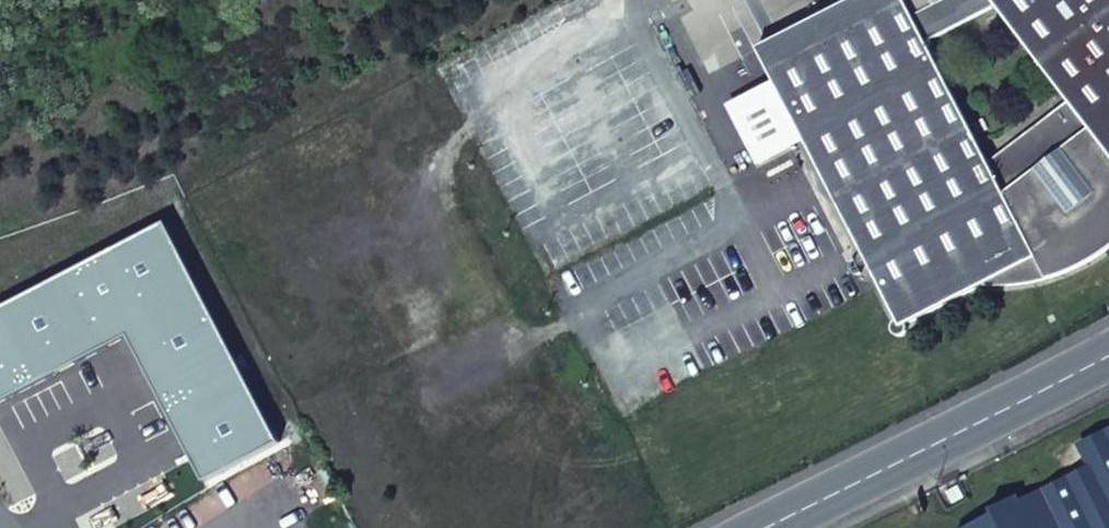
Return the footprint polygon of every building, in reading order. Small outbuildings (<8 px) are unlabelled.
[(897,0),(842,0),(755,46),(765,68),(897,0)] [(1095,258),(1108,247),(1108,0),(938,0),(937,0),(908,16),(900,0),(897,0),(765,68),(898,320),(896,321),(895,324),(896,328),(898,330),(901,331),(903,330),(905,328),(906,326),(906,324),(977,286),(992,288),(1008,288),(1031,285),(1053,279),(1068,273),(1082,266),(1095,258)] [(908,16),(937,0),(900,0),(908,16)] [(1081,446),(1093,467),(971,527),(1108,527),(1108,433),(1081,446)]
